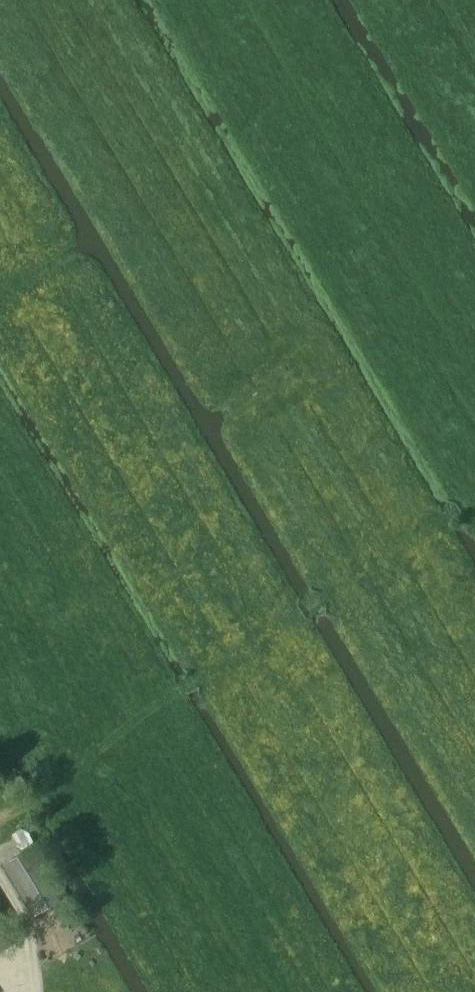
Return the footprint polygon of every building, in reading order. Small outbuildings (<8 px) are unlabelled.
[(4,863),(35,914),(64,897),(33,846),(4,863)] [(17,940),(0,912),(0,950),(17,940)]
